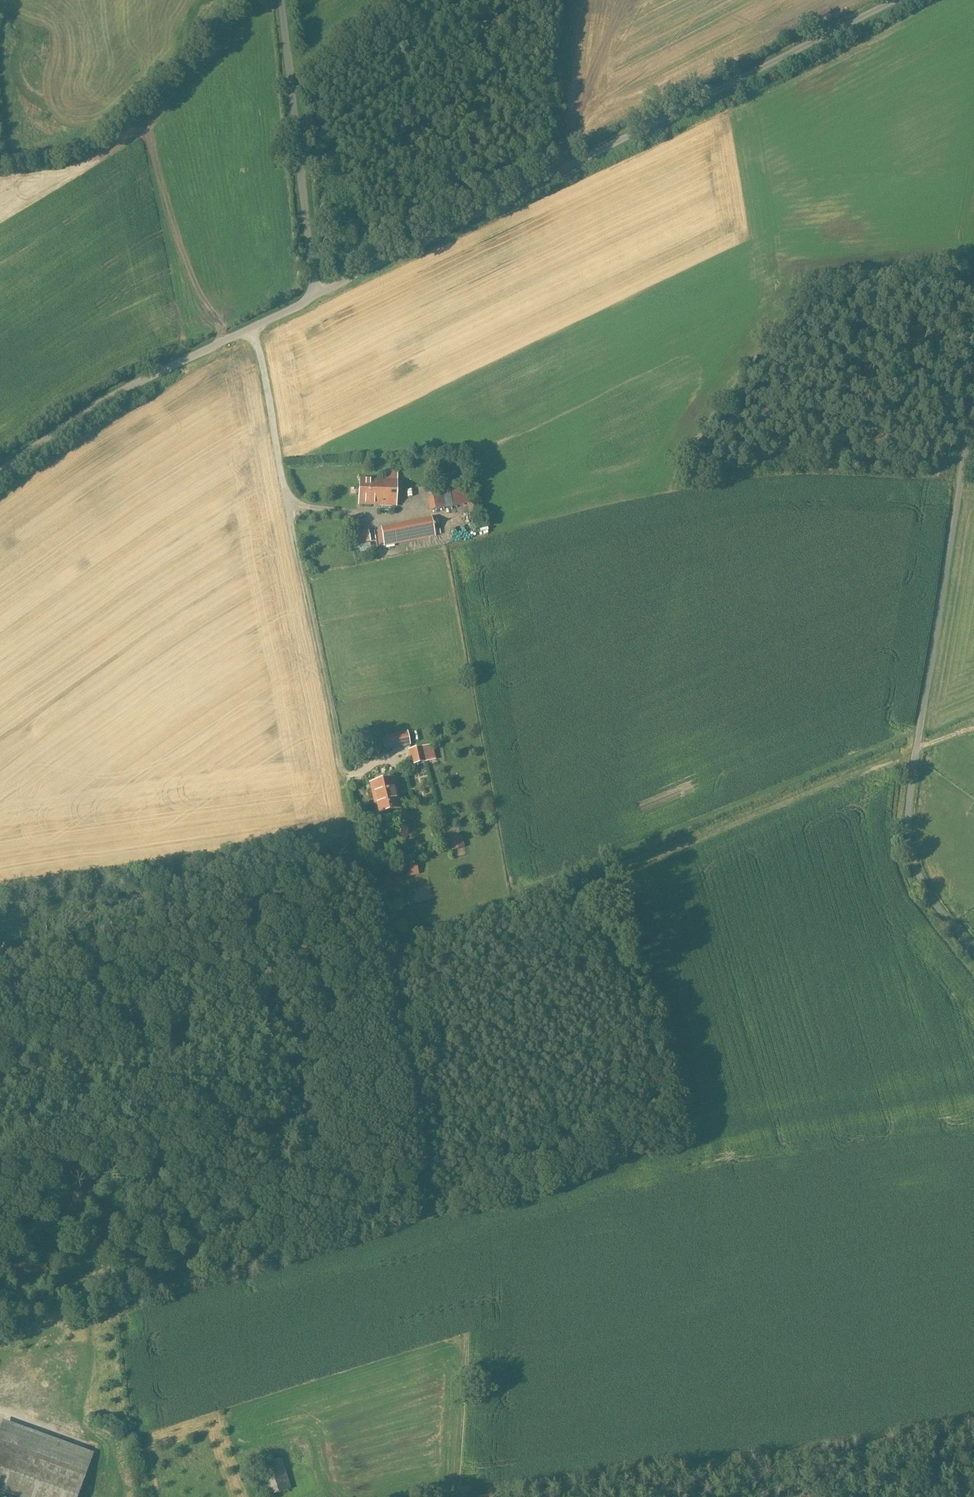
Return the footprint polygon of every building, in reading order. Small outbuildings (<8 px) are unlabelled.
[(397,471),(385,470),(384,479),(360,478),(359,503),(396,505),(397,471)] [(448,481),(425,485),(430,510),(452,505),(448,481)] [(432,518),(382,528),(385,545),(435,535),(433,525),(435,525),(434,524),(433,524),(432,518)] [(369,528),(353,532),(357,549),(373,545),(369,528)] [(382,528),(374,529),(377,546),(385,545),(382,528)] [(408,731),(383,736),(385,747),(410,742),(408,731)] [(432,743),(411,748),(414,763),(435,758),(432,743)] [(393,776),(371,781),(378,812),(400,807),(393,776)] [(461,834),(450,837),(453,849),(464,846),(461,834)] [(416,859),(405,862),(407,874),(419,871),(416,859)] [(0,1427),(0,1447),(85,1478),(94,1454),(2,1421),(0,1427)] [(0,1447),(0,1492),(13,1496),(78,1496),(85,1478),(0,1447)] [(280,1459),(257,1466),(266,1496),(290,1490),(280,1459)]
